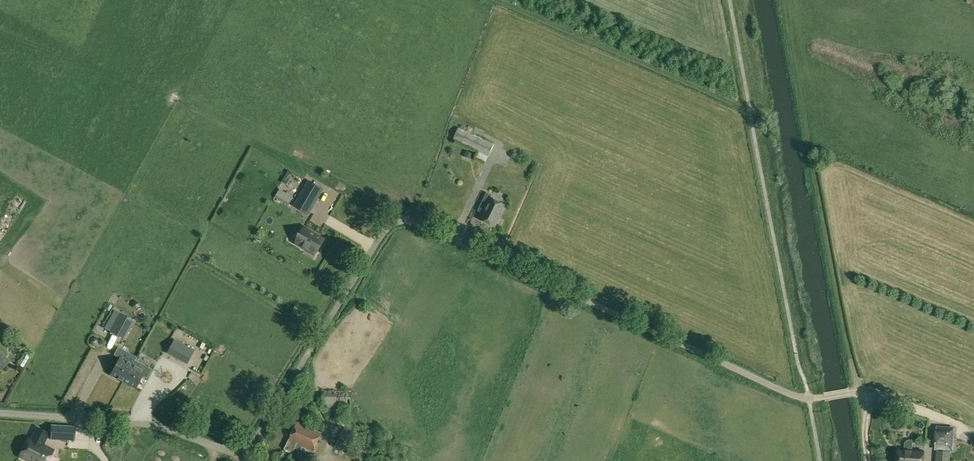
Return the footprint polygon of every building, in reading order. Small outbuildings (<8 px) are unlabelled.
[(453,140),(480,152),(489,156),(494,144),(459,128),(453,140)] [(310,182),(295,207),(308,214),(323,189),(310,182)] [(280,190),(277,196),(290,203),(293,197),(280,190)] [(491,198),(492,195),(487,193),(481,204),(487,207),(480,220),(495,227),(505,206),(491,198)] [(317,251),(324,240),(304,228),(296,243),(306,249),(308,246),(317,251)] [(110,332),(124,339),(133,321),(120,314),(110,332)] [(193,351),(174,341),(168,352),(187,363),(193,351)] [(122,381),(123,381),(132,365),(135,360),(136,358),(130,354),(126,361),(120,358),(111,375),(118,379),(117,380),(122,382),(122,381)] [(201,354),(196,358),(201,364),(205,361),(201,354)] [(152,370),(135,360),(132,365),(123,381),(135,388),(142,376),(147,379),(152,370)] [(322,408),(351,409),(351,391),(323,390),(322,408)] [(285,449),(293,453),(297,444),(313,452),(322,434),(298,422),(285,449)] [(53,440),(75,441),(76,426),(51,425),(51,439),(53,440)] [(49,433),(36,427),(31,439),(29,438),(20,457),(29,460),(48,460),(54,450),(49,447),(43,445),(49,433)] [(937,428),(935,449),(952,450),(953,429),(937,428)] [(898,460),(923,460),(924,451),(912,451),(913,443),(913,441),(910,441),(909,441),(908,441),(907,441),(907,442),(906,442),(906,443),(905,443),(905,444),(904,445),(904,450),(899,450),(898,460)] [(356,448),(352,457),(360,460),(367,460),(370,455),(356,448)] [(303,460),(311,460),(313,456),(300,450),(296,458),(303,460)] [(935,460),(950,460),(950,453),(936,451),(935,460)]
